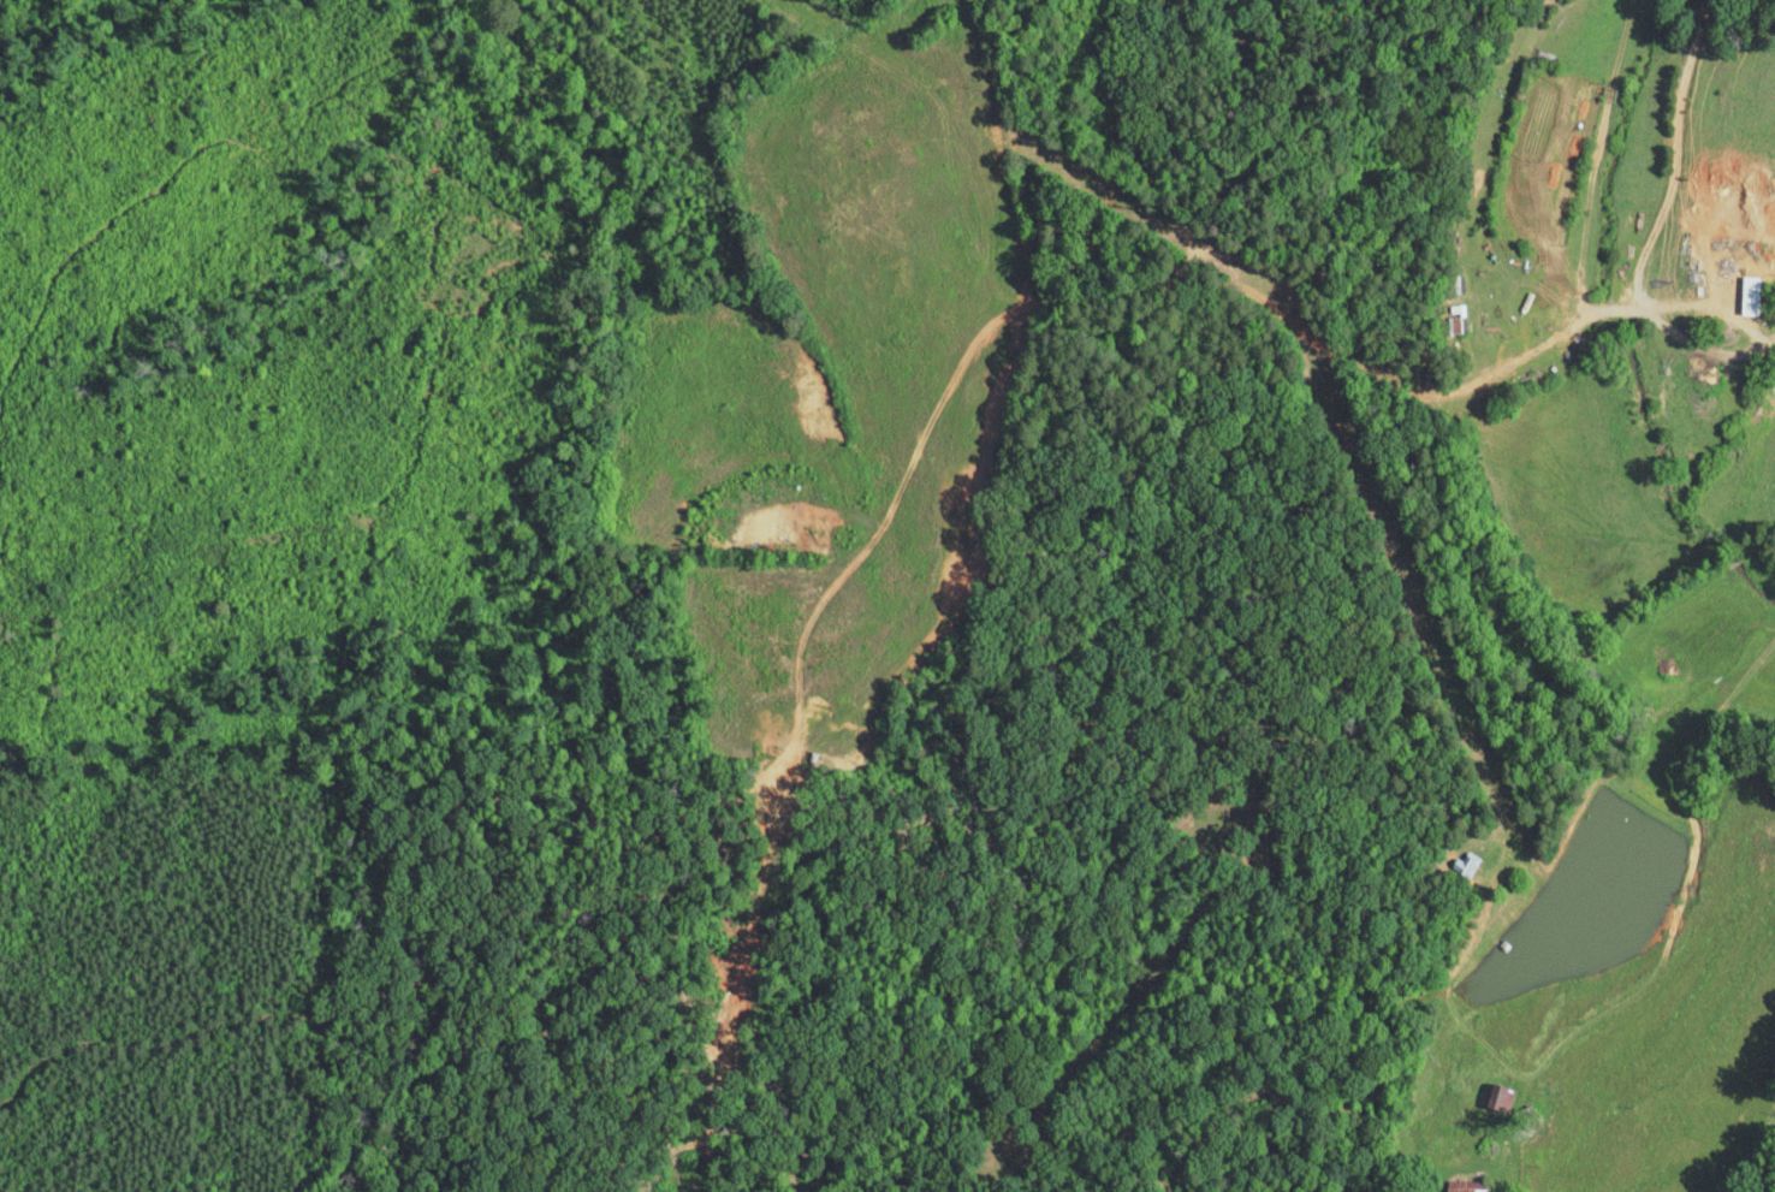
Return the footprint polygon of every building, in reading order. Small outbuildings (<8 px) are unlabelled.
[(1757,315),(1759,276),(1741,275),(1740,314),(1757,315)]
